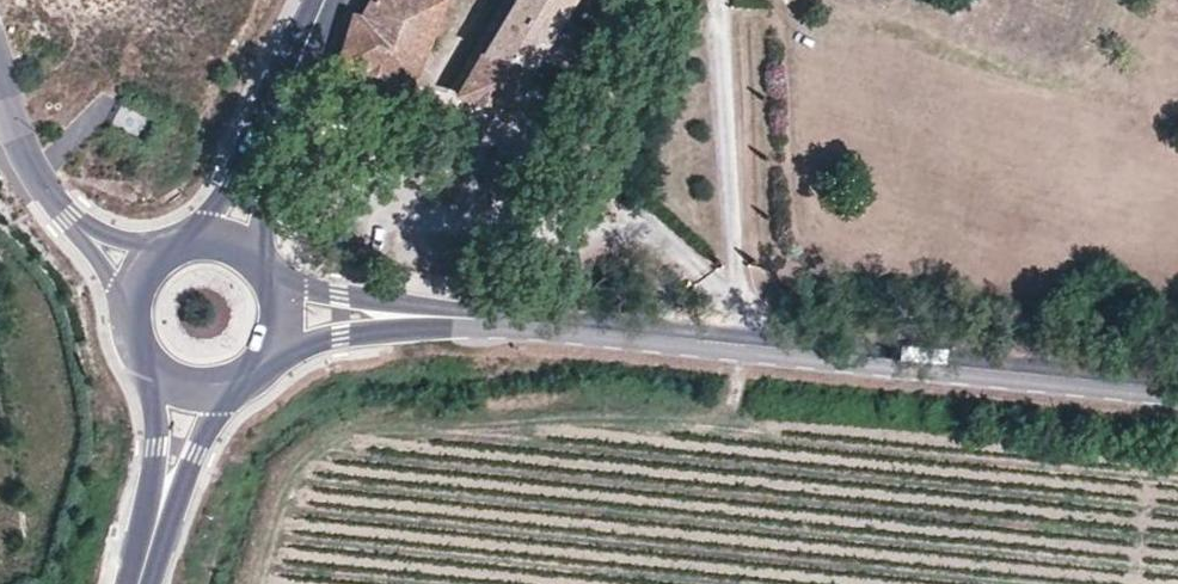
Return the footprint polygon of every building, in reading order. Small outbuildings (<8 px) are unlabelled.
[(356,18),(342,66),(412,84),(441,1),(435,0),(375,0),(363,20),(356,18)] [(464,97),(512,109),(578,0),(517,0),(464,97)]
